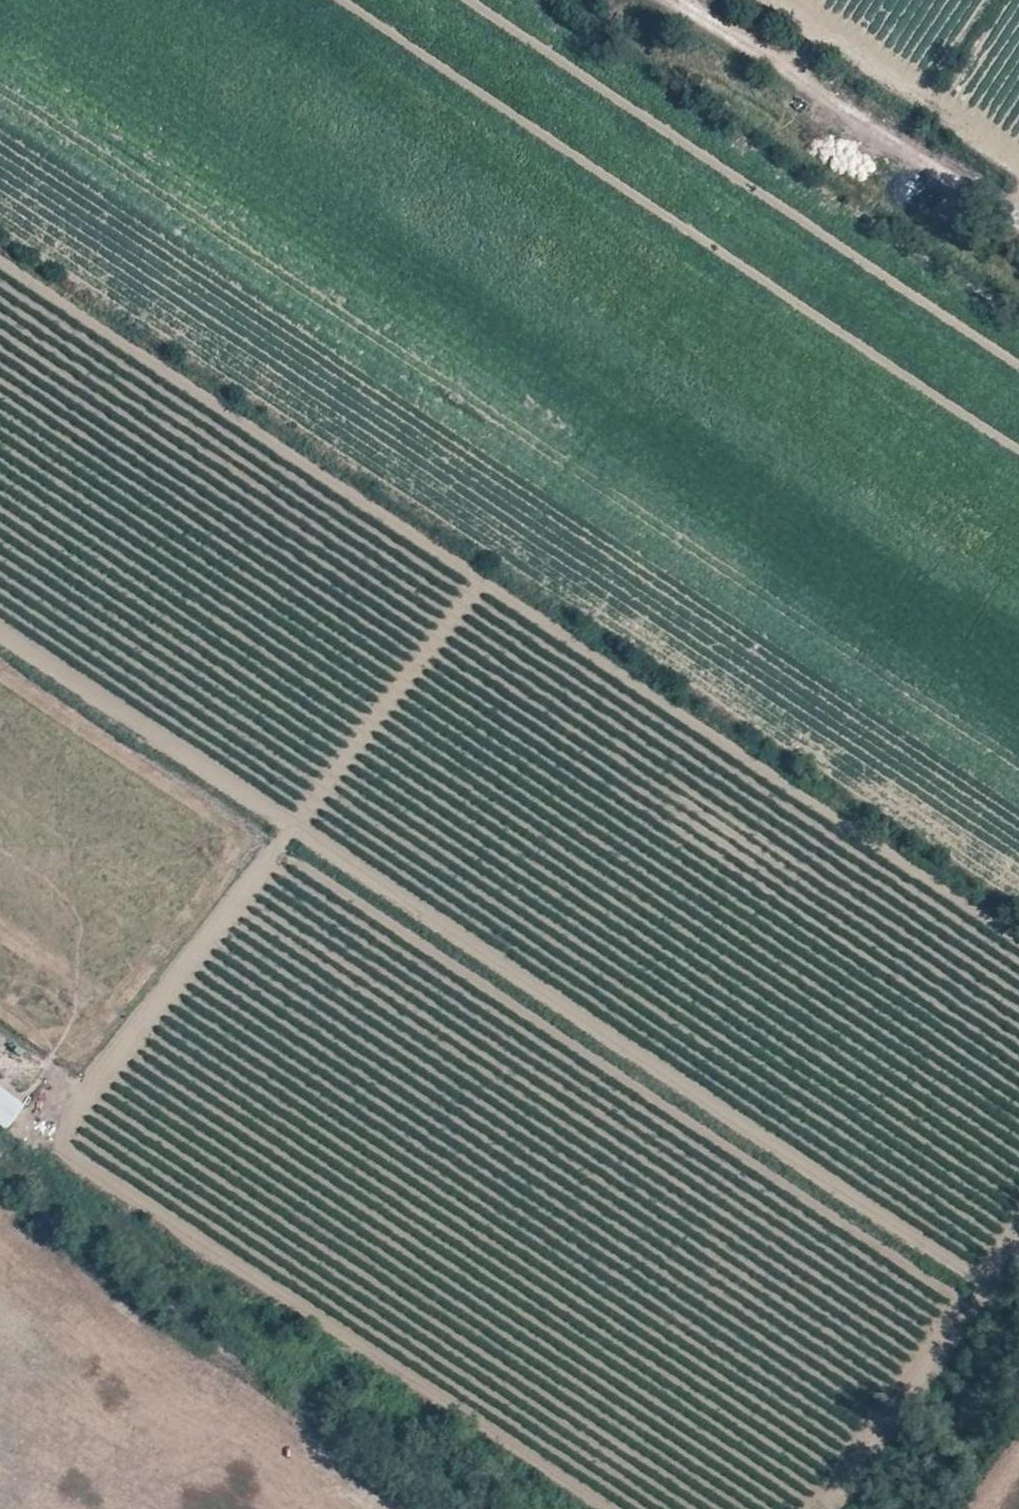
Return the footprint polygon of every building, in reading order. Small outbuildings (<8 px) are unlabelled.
[(7,1130),(26,1103),(0,1085),(0,1125),(7,1130)]
